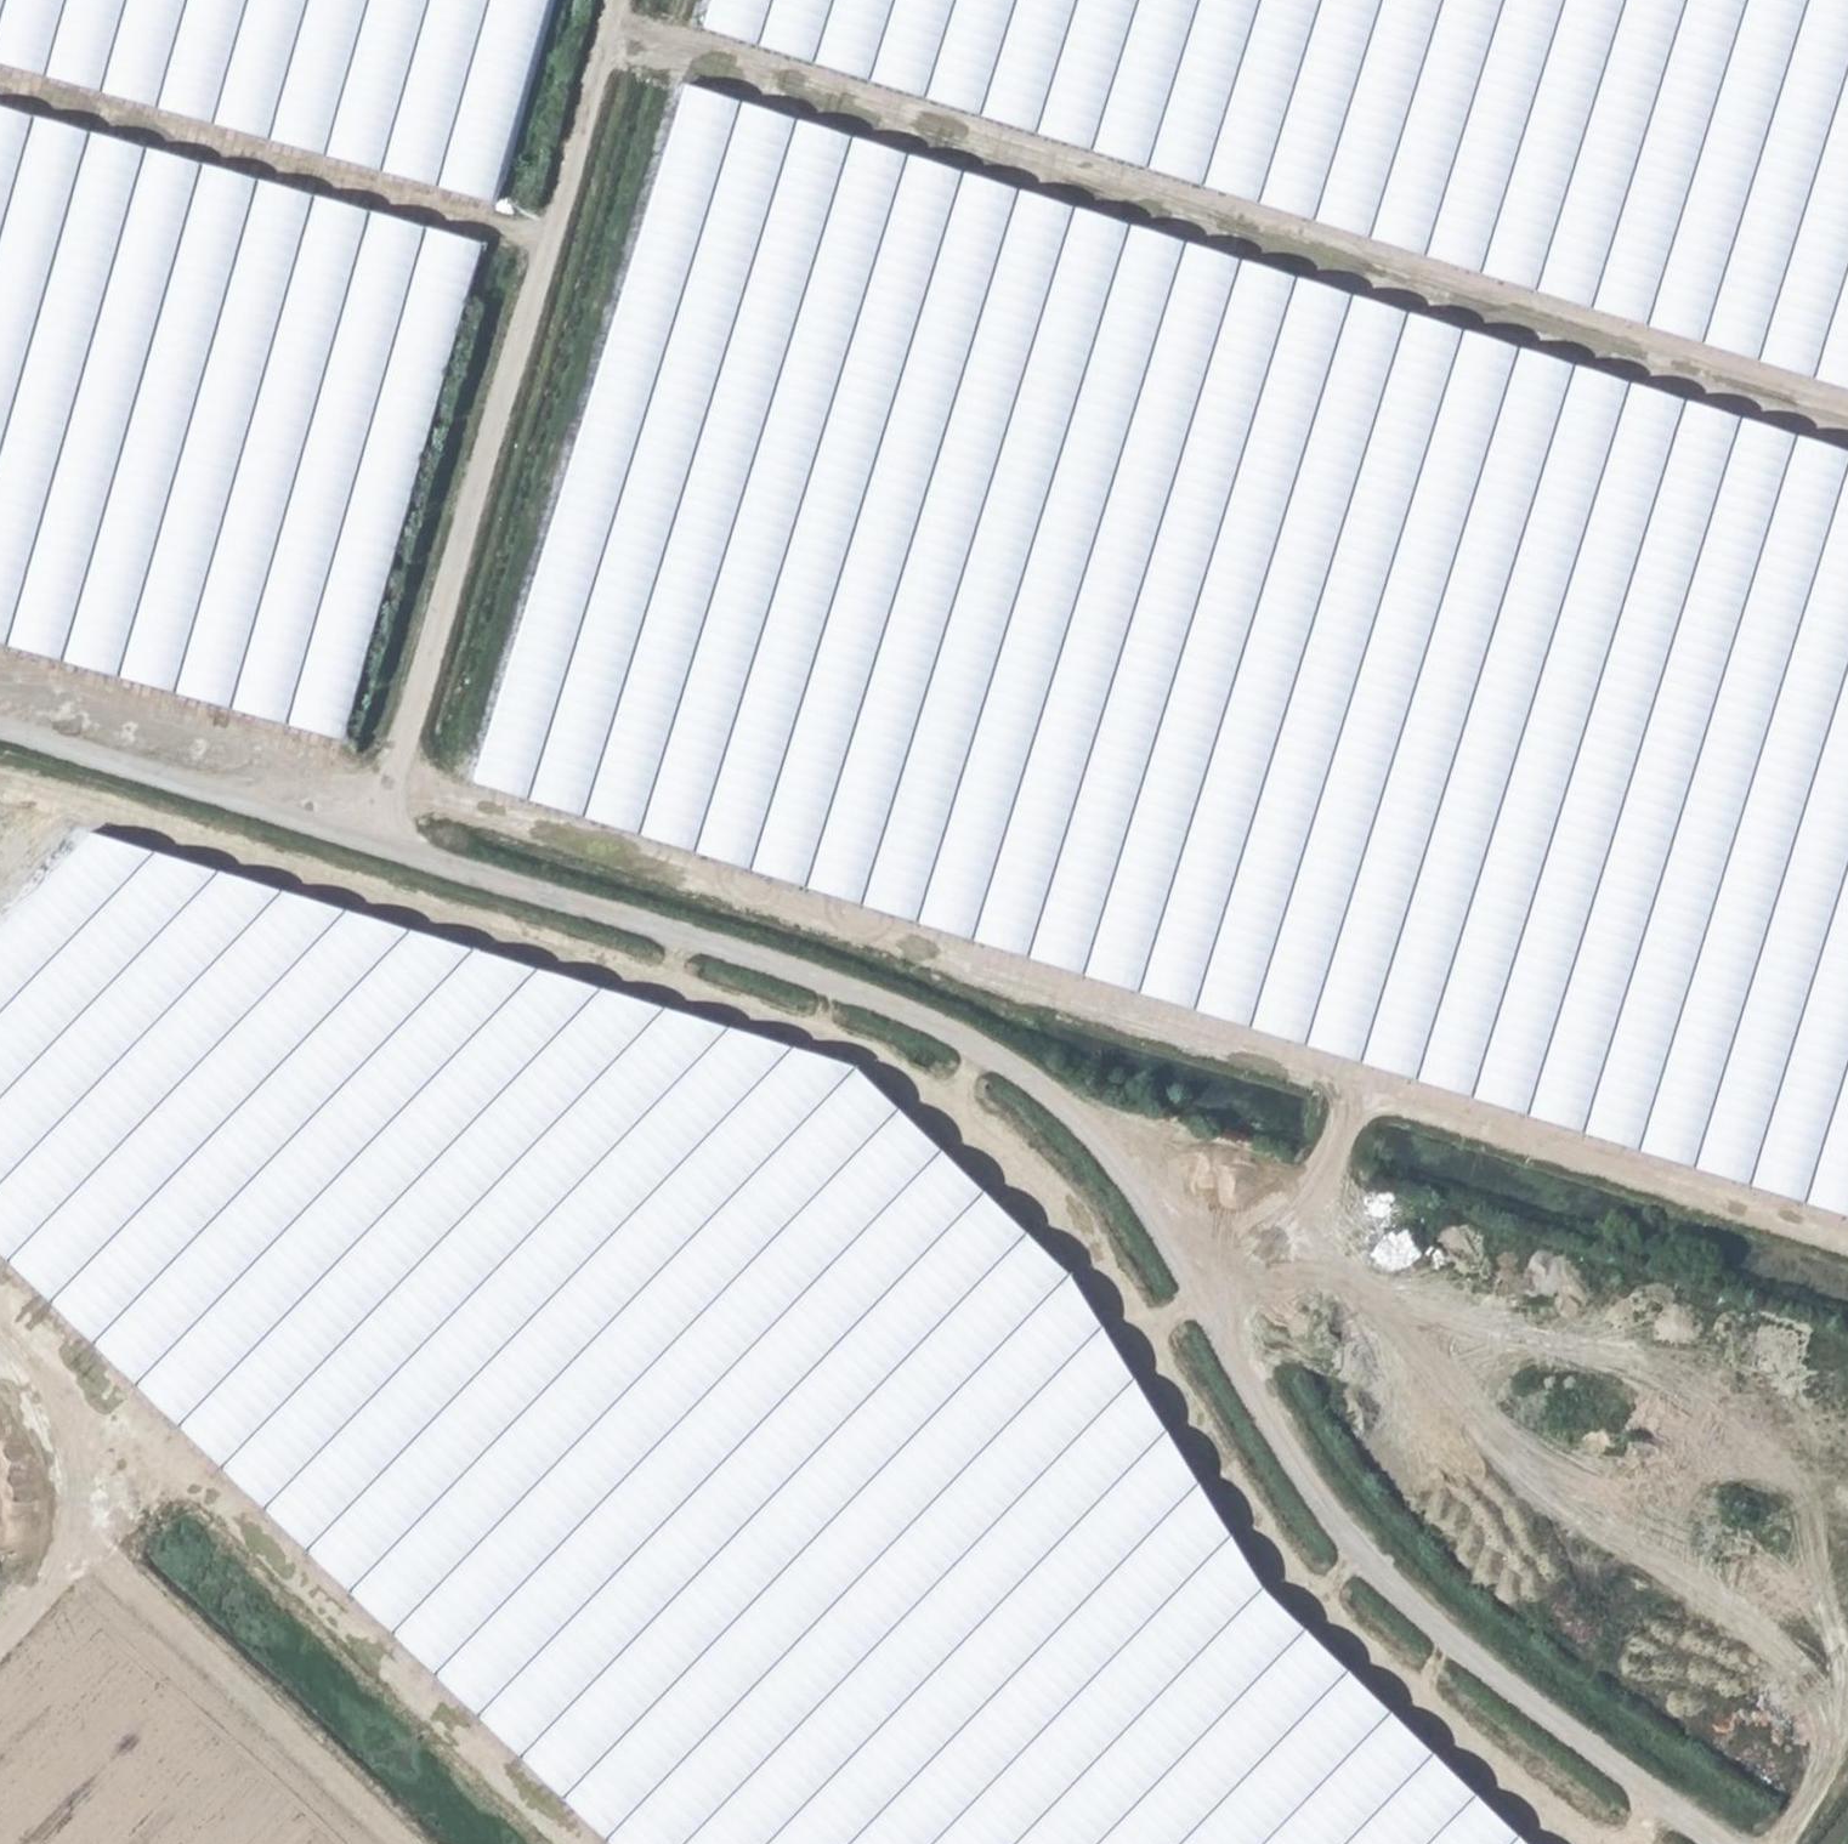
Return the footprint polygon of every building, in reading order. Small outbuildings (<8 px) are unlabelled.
[(505,214),(565,0),(0,0),(0,73),(505,214)] [(0,109),(0,650),(347,749),(487,248),(0,109)] [(602,1843),(1529,1843),(1270,1590),(1070,1276),(849,1064),(92,836),(0,928),(0,1258),(602,1843)]
